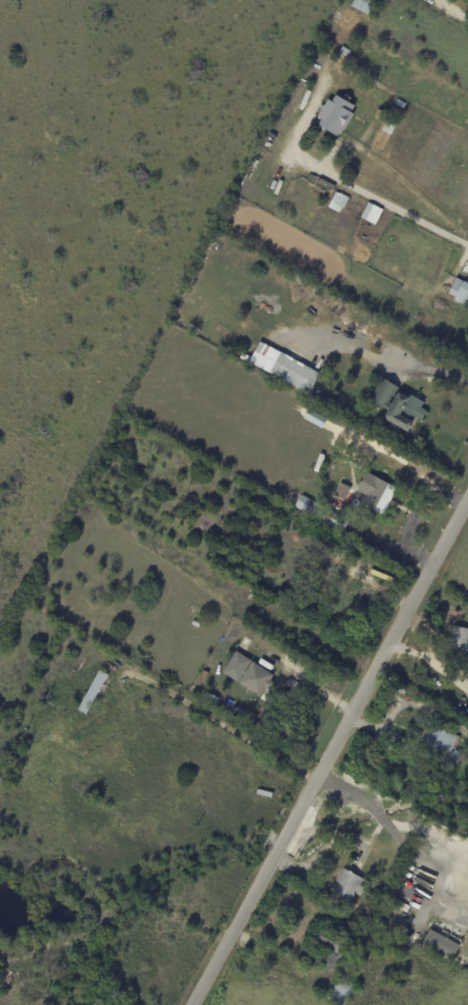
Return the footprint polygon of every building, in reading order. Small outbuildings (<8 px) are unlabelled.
[(349,6),(352,0),(372,0),(378,3),(370,17),(363,13),(349,6)] [(318,43),(326,48),(323,53),(315,49),(318,43)] [(346,133),(317,118),(321,109),(362,130),(358,139),(346,133)] [(363,225),(377,232),(374,239),(367,235),(367,234),(356,229),(368,203),(374,206),(367,222),(365,221),(363,225)] [(374,225),(381,210),(367,203),(359,219),(374,225)] [(465,283),(467,285),(467,307),(448,297),(457,280),(465,284),(465,283)] [(394,299),(402,303),(409,306),(406,312),(391,304),(394,299)] [(286,356),(321,375),(310,396),(270,375),(282,354),(286,356)] [(385,381),(401,391),(399,394),(407,399),(410,395),(425,404),(422,410),(428,413),(423,423),(417,419),(413,425),(415,426),(409,435),(388,423),(387,417),(388,415),(369,404),(382,380),(385,381)] [(369,473),(398,489),(383,516),(375,512),(376,510),(360,502),(343,533),(296,508),(303,496),(345,518),(355,499),(354,498),(368,472),(369,473)] [(351,572),(349,576),(337,569),(342,559),(355,565),(351,572)] [(453,626),(467,629),(467,642),(467,646),(467,657),(448,654),(453,626)] [(273,676),(251,662),(238,684),(259,698),(273,676)] [(103,685),(86,715),(78,710),(100,671),(108,675),(103,685)] [(207,693),(219,699),(216,706),(203,699),(207,693)] [(235,708),(244,712),(241,719),(232,715),(235,708)] [(450,733),(458,737),(452,751),(455,752),(455,751),(464,754),(464,755),(467,757),(463,765),(460,764),(460,766),(452,762),(452,761),(432,753),(429,761),(422,758),(425,750),(422,749),(431,726),(450,733)] [(462,818),(467,821),(467,826),(466,831),(462,829),(464,825),(460,823),(462,818)] [(347,871),(364,880),(360,886),(365,889),(361,896),(356,893),(354,896),(355,896),(350,905),(332,895),(339,884),(337,882),(344,869),(347,871)] [(393,898),(410,908),(407,914),(390,905),(393,898)] [(397,922),(405,927),(402,932),(394,927),(397,922)] [(336,973),(323,965),(330,954),(313,944),(322,928),(346,943),(342,949),(343,949),(341,953),(347,956),(336,973)] [(420,945),(451,960),(458,945),(427,931),(420,945)] [(4,993),(0,991),(0,975),(5,969),(15,978),(7,987),(4,993)] [(357,987),(345,1004),(334,1004),(327,1000),(342,977),(357,987)]
